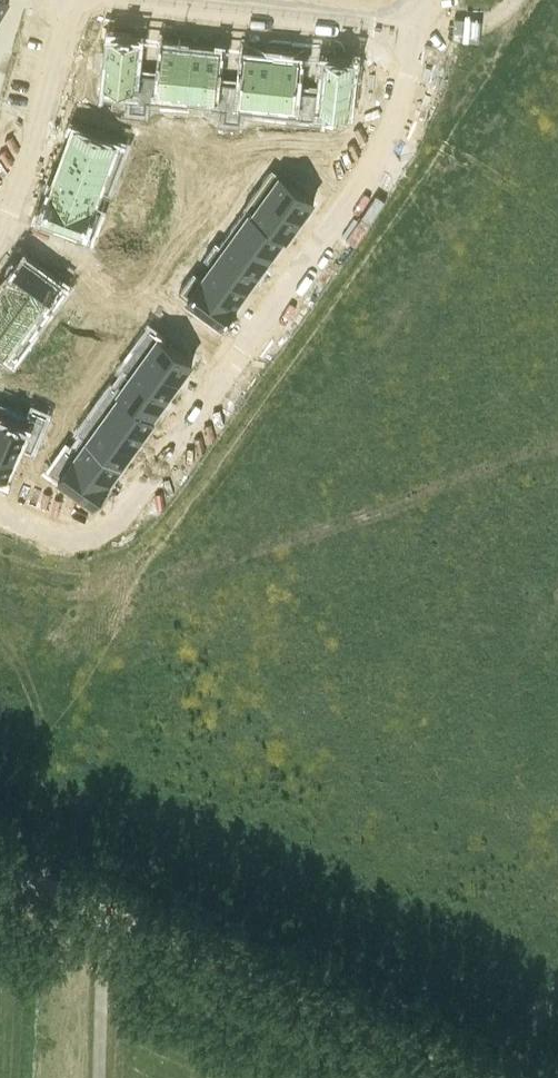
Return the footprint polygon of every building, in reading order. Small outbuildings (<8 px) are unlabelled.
[(8,0),(0,0),(0,14),(8,0)] [(110,39),(105,86),(134,88),(133,100),(146,101),(149,74),(135,73),(139,42),(110,39)] [(149,74),(146,101),(159,102),(160,91),(187,94),(192,48),(165,45),(162,76),(149,74)] [(192,48),(187,94),(214,97),(213,108),(226,109),(229,83),(216,81),(219,50),(192,48)] [(229,83),(226,109),(239,111),(241,100),(268,102),(272,56),(245,53),(242,84),(229,83)] [(272,56),(268,102),(294,105),(293,116),(307,118),(309,91),(296,90),(299,59),(272,56)] [(309,91),(307,118),(320,119),(321,108),(350,111),(351,94),(354,94),(356,81),(353,81),(354,64),(326,61),(323,92),(309,91)] [(74,128),(66,150),(105,165),(113,142),(74,128)] [(230,148),(229,156),(242,158),(243,149),(230,148)] [(66,150),(58,172),(97,186),(105,165),(66,150)] [(209,170),(204,177),(214,185),(220,178),(209,170)] [(58,172),(50,193),(89,208),(97,186),(58,172)] [(281,176),(268,195),(301,219),(315,201),(281,176)] [(204,177),(198,184),(209,192),(214,185),(204,177)] [(174,181),(169,189),(179,197),(185,189),(174,181)] [(169,189),(163,196),(174,204),(179,197),(169,189)] [(50,193),(42,216),(81,230),(89,208),(50,193)] [(268,195),(254,213),(286,236),(288,238),(301,219),(268,195)] [(183,207),(178,214),(188,222),(194,215),(183,207)] [(252,212),(239,230),(272,255),(286,236),(254,213),(252,212)] [(178,214),(172,221),(183,229),(188,222),(178,214)] [(147,219),(141,227),(152,234),(157,227),(147,219)] [(141,227),(136,234),(147,242),(152,234),(141,227)] [(239,230),(225,249),(259,273),(272,255),(239,230)] [(161,237),(155,244),(166,252),(172,245),(161,237)] [(155,244),(150,251),(161,259),(166,252),(155,244)] [(225,249),(214,264),(248,288),(259,273),(225,249)] [(24,257),(9,278),(43,302),(58,282),(24,257)] [(214,264),(204,279),(237,303),(248,288),(214,264)] [(0,291),(0,293),(32,317),(43,302),(9,278),(0,291)] [(204,279),(189,299),(222,324),(237,303),(204,279)] [(22,332),(32,317),(0,293),(0,316),(22,332)] [(106,314),(100,321),(111,329),(117,322),(106,314)] [(77,315),(72,323),(82,330),(88,323),(77,315)] [(8,350),(22,332),(0,316),(0,344),(8,350)] [(100,321),(95,329),(106,336),(111,329),(100,321)] [(72,323),(66,330),(77,338),(82,330),(72,323)] [(160,337),(146,355),(180,380),(193,361),(160,337)] [(55,346),(50,353),(60,361),(66,354),(55,346)] [(79,351),(74,358),(85,366),(90,359),(79,351)] [(50,353),(44,360),(55,368),(60,361),(50,353)] [(180,380),(146,355),(133,374),(167,398),(180,380)] [(74,358),(69,365),(79,373),(85,366),(74,358)] [(133,374),(120,392),(122,394),(154,417),(167,398),(133,374)] [(63,393),(61,402),(74,404),(76,396),(63,393)] [(122,394),(111,409),(145,433),(156,418),(154,417),(122,394)] [(61,402),(59,410),(72,413),(74,404),(61,402)] [(111,409),(101,423),(135,448),(145,433),(111,409)] [(6,475),(18,446),(31,452),(41,427),(29,422),(24,432),(0,422),(0,472),(6,475)] [(101,423),(90,438),(124,463),(135,448),(101,423)] [(47,427),(42,439),(50,443),(55,430),(47,427)] [(90,438),(77,456),(111,481),(124,463),(90,438)] [(77,456),(62,477),(96,501),(111,481),(77,456)] [(23,483),(18,495),(26,499),(32,486),(23,483)]
